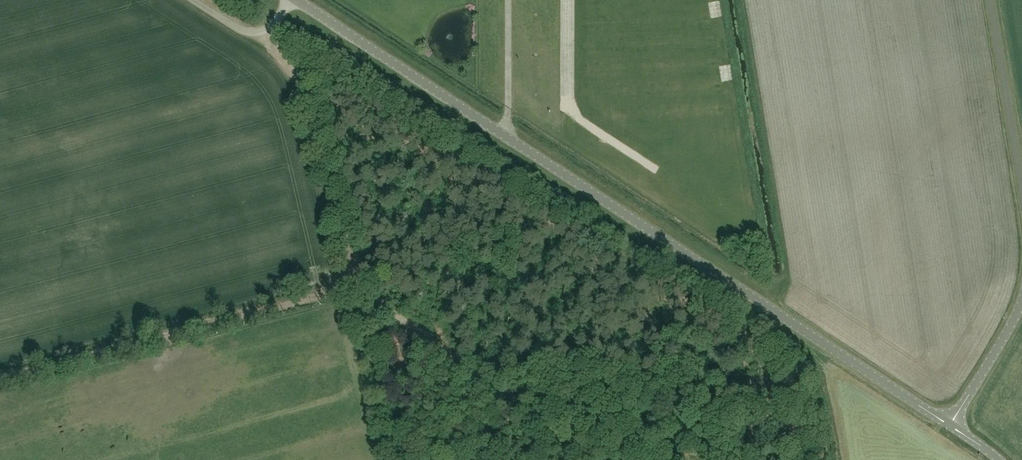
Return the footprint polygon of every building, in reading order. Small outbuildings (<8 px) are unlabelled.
[(710,2),(714,17),(725,15),(721,0),(720,0),(710,2)] [(721,65),(723,81),(735,79),(733,64),(721,65)]
